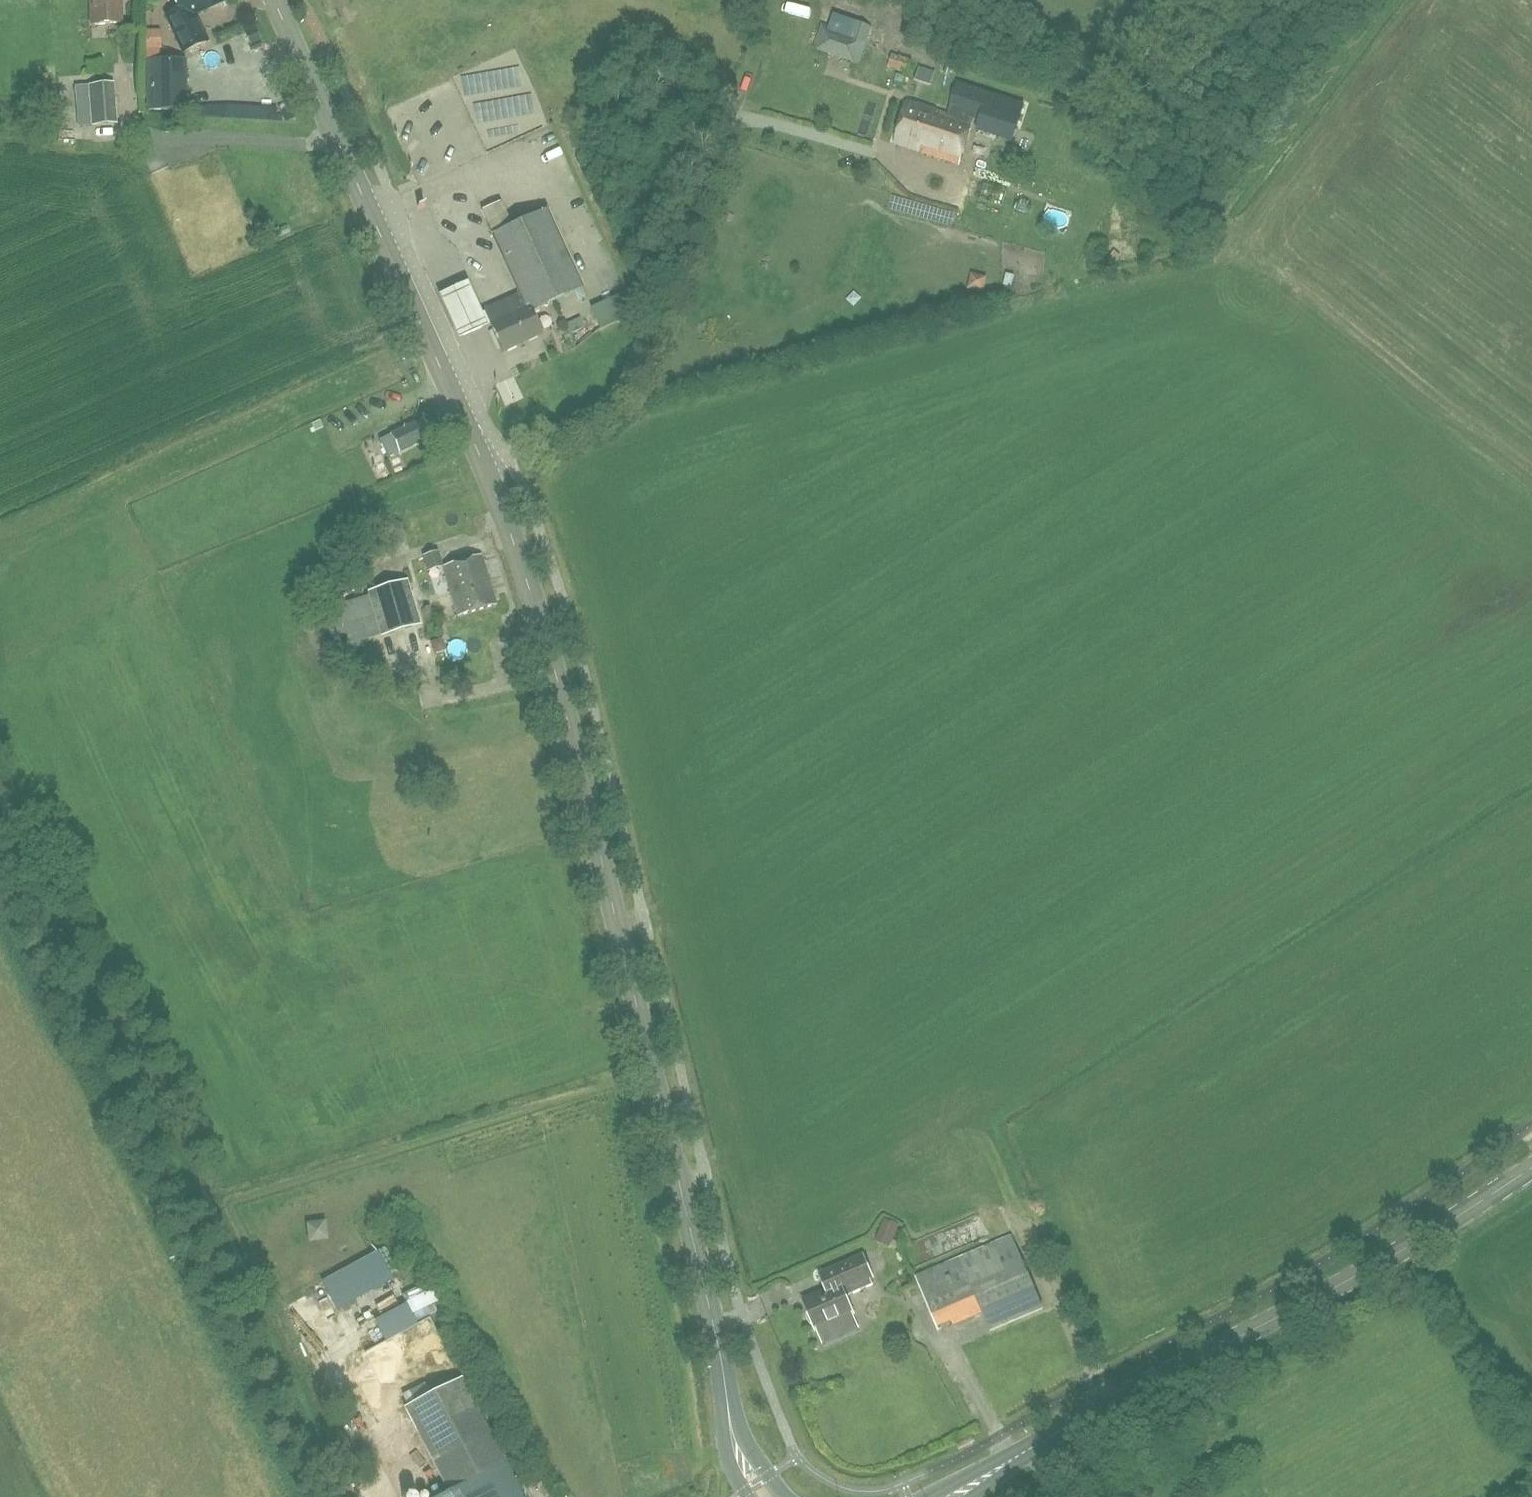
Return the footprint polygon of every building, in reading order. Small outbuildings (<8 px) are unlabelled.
[(121,23),(120,0),(91,0),(92,24),(121,23)] [(222,1),(221,0),(175,0),(179,8),(167,13),(182,50),(205,41),(194,14),(222,1)] [(858,64),(867,39),(825,24),(816,50),(858,64)] [(148,110),(185,109),(184,60),(147,61),(148,110)] [(934,72),(919,68),(916,79),(931,84),(934,72)] [(78,126),(92,125),(112,124),(109,84),(75,86),(78,126)] [(971,116),(979,119),(975,131),(1011,143),(1022,107),(955,86),(947,114),(907,101),(894,143),(959,164),(973,122),(969,121),(971,116)] [(503,353),(540,336),(530,312),(581,289),(545,211),(492,235),(519,293),(486,308),(483,309),(503,353)] [(467,281),(441,293),(458,332),(485,321),(467,281)] [(556,344),(576,333),(559,301),(539,312),(556,344)] [(430,437),(422,420),(379,440),(388,458),(430,437)] [(443,567),(442,566),(438,552),(429,554),(434,570),(443,567)] [(442,566),(443,567),(458,616),(496,605),(481,555),(442,566)] [(368,596),(336,605),(340,617),(345,633),(348,645),(380,635),(380,636),(418,624),(406,581),(367,592),(368,596)] [(902,1241),(903,1220),(880,1219),(879,1240),(902,1241)] [(991,1331),(1044,1308),(1031,1281),(1011,1236),(915,1276),(935,1322),(949,1316),(952,1324),(982,1312),(991,1331)] [(845,1284),(850,1294),(873,1284),(870,1278),(872,1277),(863,1255),(820,1274),(826,1289),(827,1292),(845,1284)] [(846,1296),(850,1294),(845,1284),(827,1292),(826,1289),(803,1299),(808,1311),(806,1315),(809,1323),(814,1325),(816,1329),(853,1313),(846,1296)] [(392,1312),(414,1299),(406,1286),(384,1299),(392,1312)] [(360,1328),(371,1325),(367,1311),(356,1314),(360,1328)] [(452,1428),(433,1381),(405,1392),(424,1440),(452,1428)] [(440,1496),(523,1496),(505,1463),(440,1496)] [(403,1494),(414,1489),(405,1473),(395,1478),(403,1494)]
